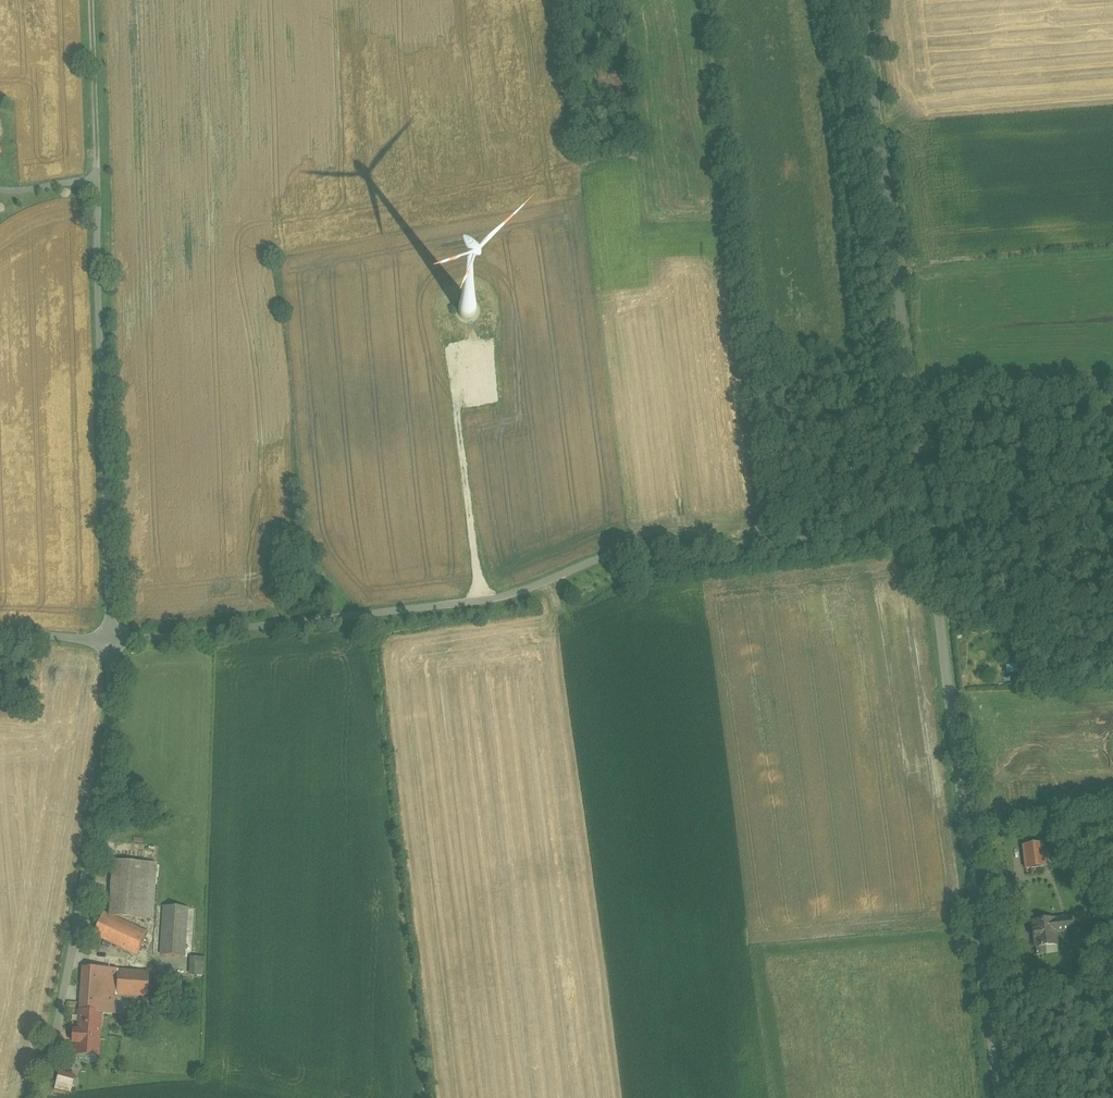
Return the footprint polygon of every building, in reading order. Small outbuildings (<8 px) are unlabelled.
[(1007,659),(1008,672),(1024,671),(1023,658),(1007,659)] [(1041,843),(1023,845),(1026,869),(1044,866),(1041,843)] [(156,864),(113,861),(109,915),(153,918),(156,864)] [(187,907),(165,906),(162,955),(184,957),(187,907)] [(109,915),(104,913),(94,935),(137,954),(147,933),(109,915)] [(1078,917),(1054,920),(1054,919),(1032,921),(1033,931),(1032,931),(1033,938),(1034,938),(1035,948),(1057,945),(1056,932),(1079,929),(1078,917)] [(191,956),(191,973),(206,974),(206,956),(191,956)] [(150,972),(83,968),(82,993),(99,995),(98,1013),(101,1013),(116,1014),(147,1016),(147,1010),(147,1009),(147,1007),(150,972)] [(99,995),(82,993),(80,1011),(81,1011),(80,1023),(79,1023),(78,1041),(76,1040),(76,1054),(98,1055),(101,1013),(98,1013),(99,995)] [(165,1016),(163,1003),(147,1007),(147,1009),(147,1010),(149,1019),(165,1016)] [(73,1093),(78,1074),(61,1070),(56,1088),(73,1093)]
